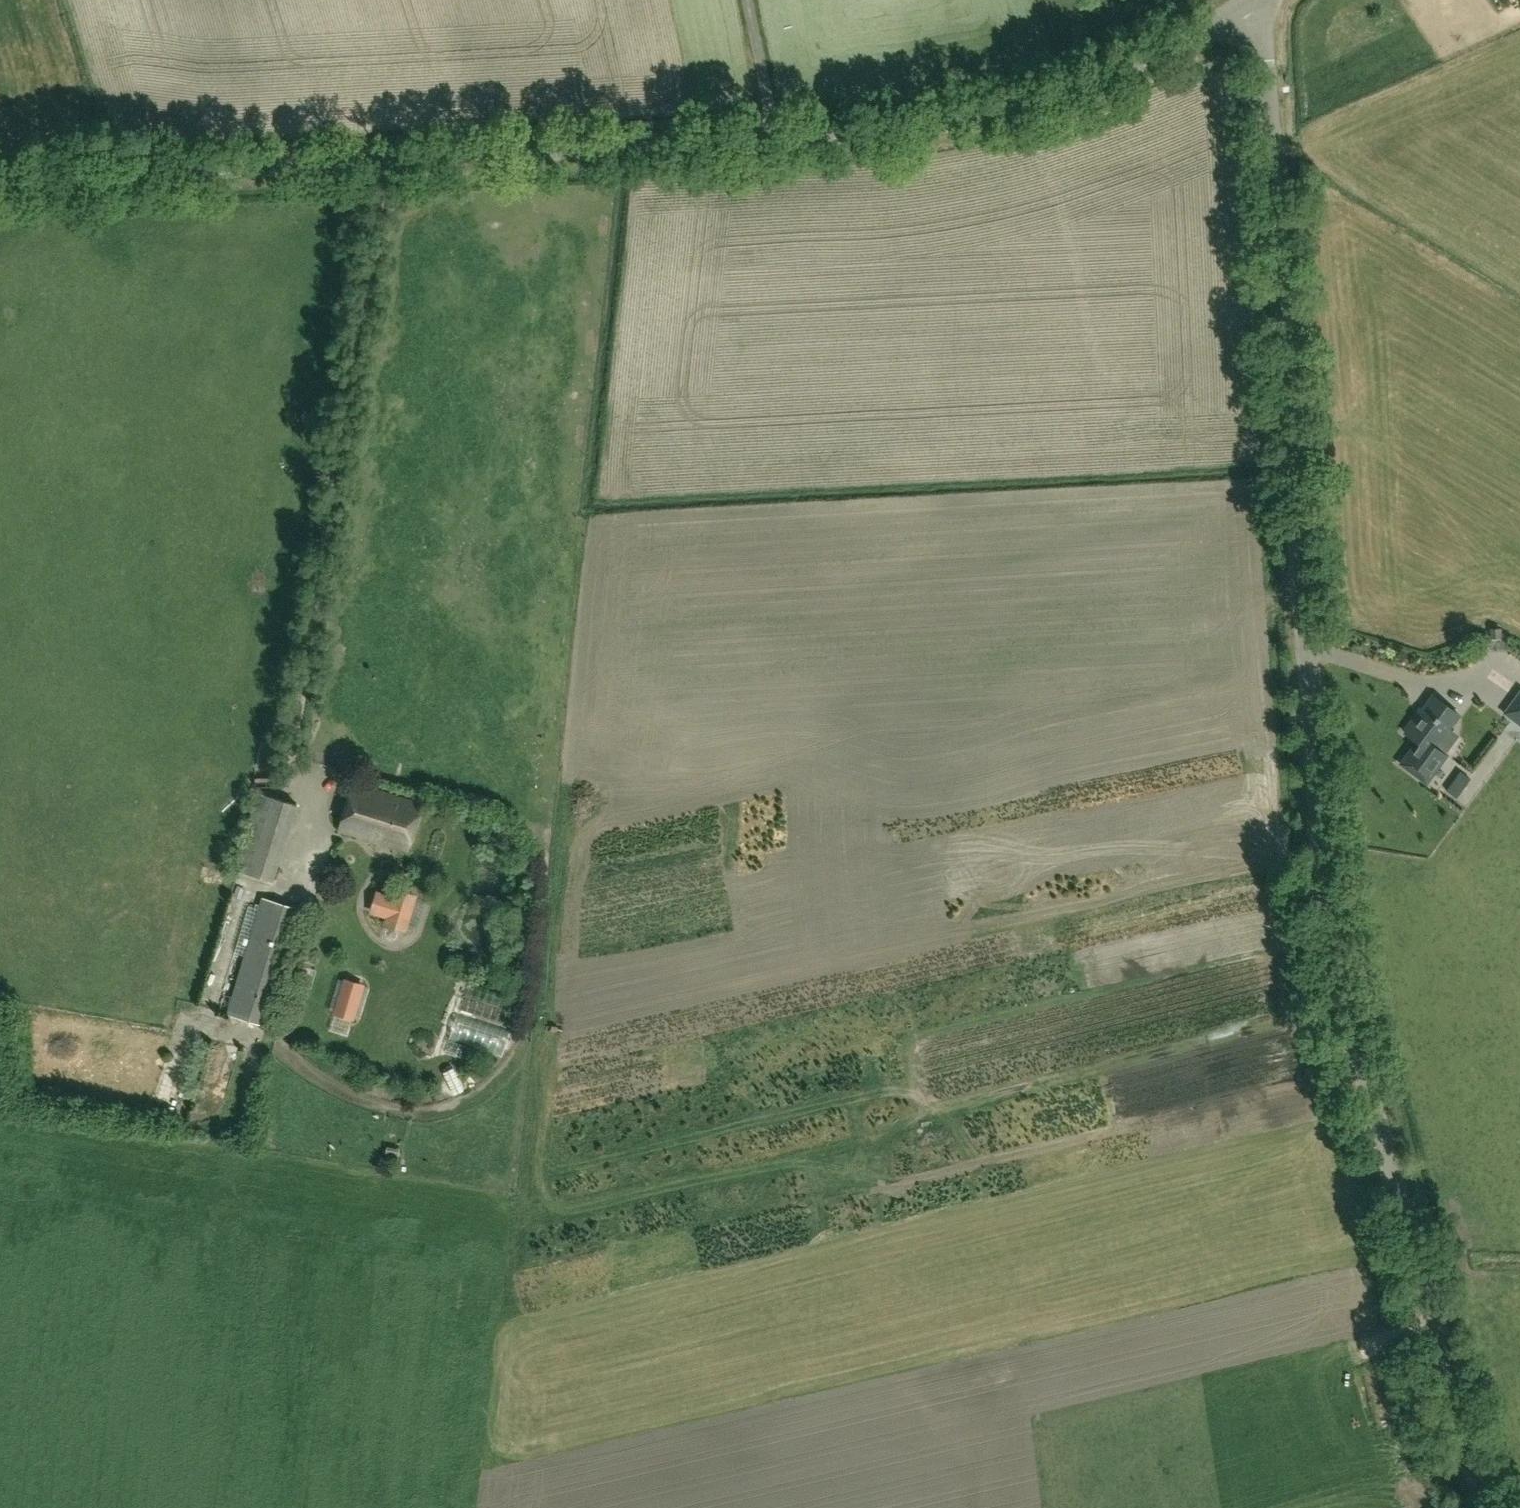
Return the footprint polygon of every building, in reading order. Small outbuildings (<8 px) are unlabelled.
[(1499,680),(1488,694),(1509,710),(1519,695),(1499,680)] [(1458,714),(1433,696),(1415,721),(1413,719),(1407,728),(1409,729),(1406,733),(1417,742),(1401,764),(1426,783),(1446,755),(1435,747),(1458,714)] [(338,830),(407,851),(421,805),(352,784),(338,830)] [(272,880),(296,804),(257,792),(234,868),(272,880)] [(386,924),(405,929),(415,894),(396,889),(394,895),(377,890),(371,913),(388,918),(386,924)] [(268,1025),(303,910),(263,898),(228,1013),(268,1025)]
